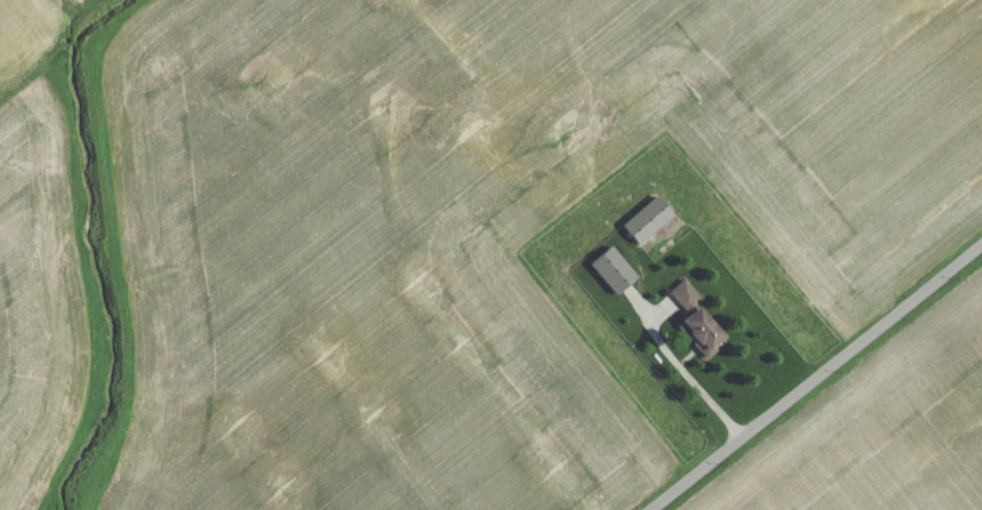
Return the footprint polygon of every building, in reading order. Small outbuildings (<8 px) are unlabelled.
[(652,255),(651,241),(638,242),(639,256),(652,255)] [(720,341),(690,309),(697,303),(680,285),(666,298),(685,318),(672,330),(705,364),(717,352),(712,348),(720,341)]
